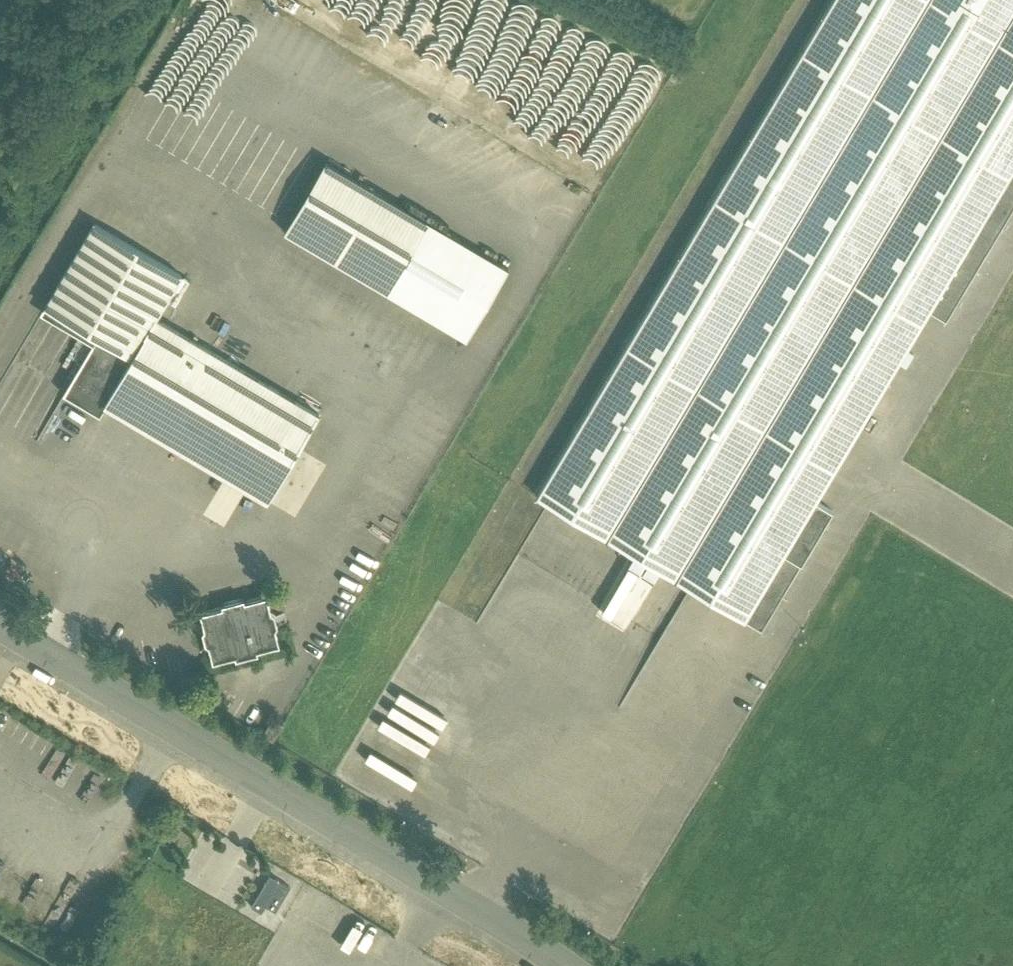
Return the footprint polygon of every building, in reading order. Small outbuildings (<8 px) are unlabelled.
[(538,496),(762,630),(833,511),(816,501),(929,311),(946,321),(1012,209),(1012,0),(834,0),(538,496)] [(326,165),(285,235),(468,342),(509,273),(326,165)] [(319,415),(157,318),(182,275),(95,223),(45,308),(98,339),(64,396),(100,417),(107,407),(267,502),(287,468),(288,468),(300,449),(299,449),(319,415)] [(244,600),(222,605),(223,608),(201,614),(205,630),(208,632),(212,643),(209,647),(213,663),(236,657),(237,660),(258,654),(258,652),(280,646),(276,630),(272,628),(269,616),(271,613),(267,597),(245,602),(244,600)] [(283,726),(273,720),(263,736),(273,742),(283,726)] [(275,879),(267,881),(251,907),(262,913),(266,907),(276,912),(291,888),(275,879)]
